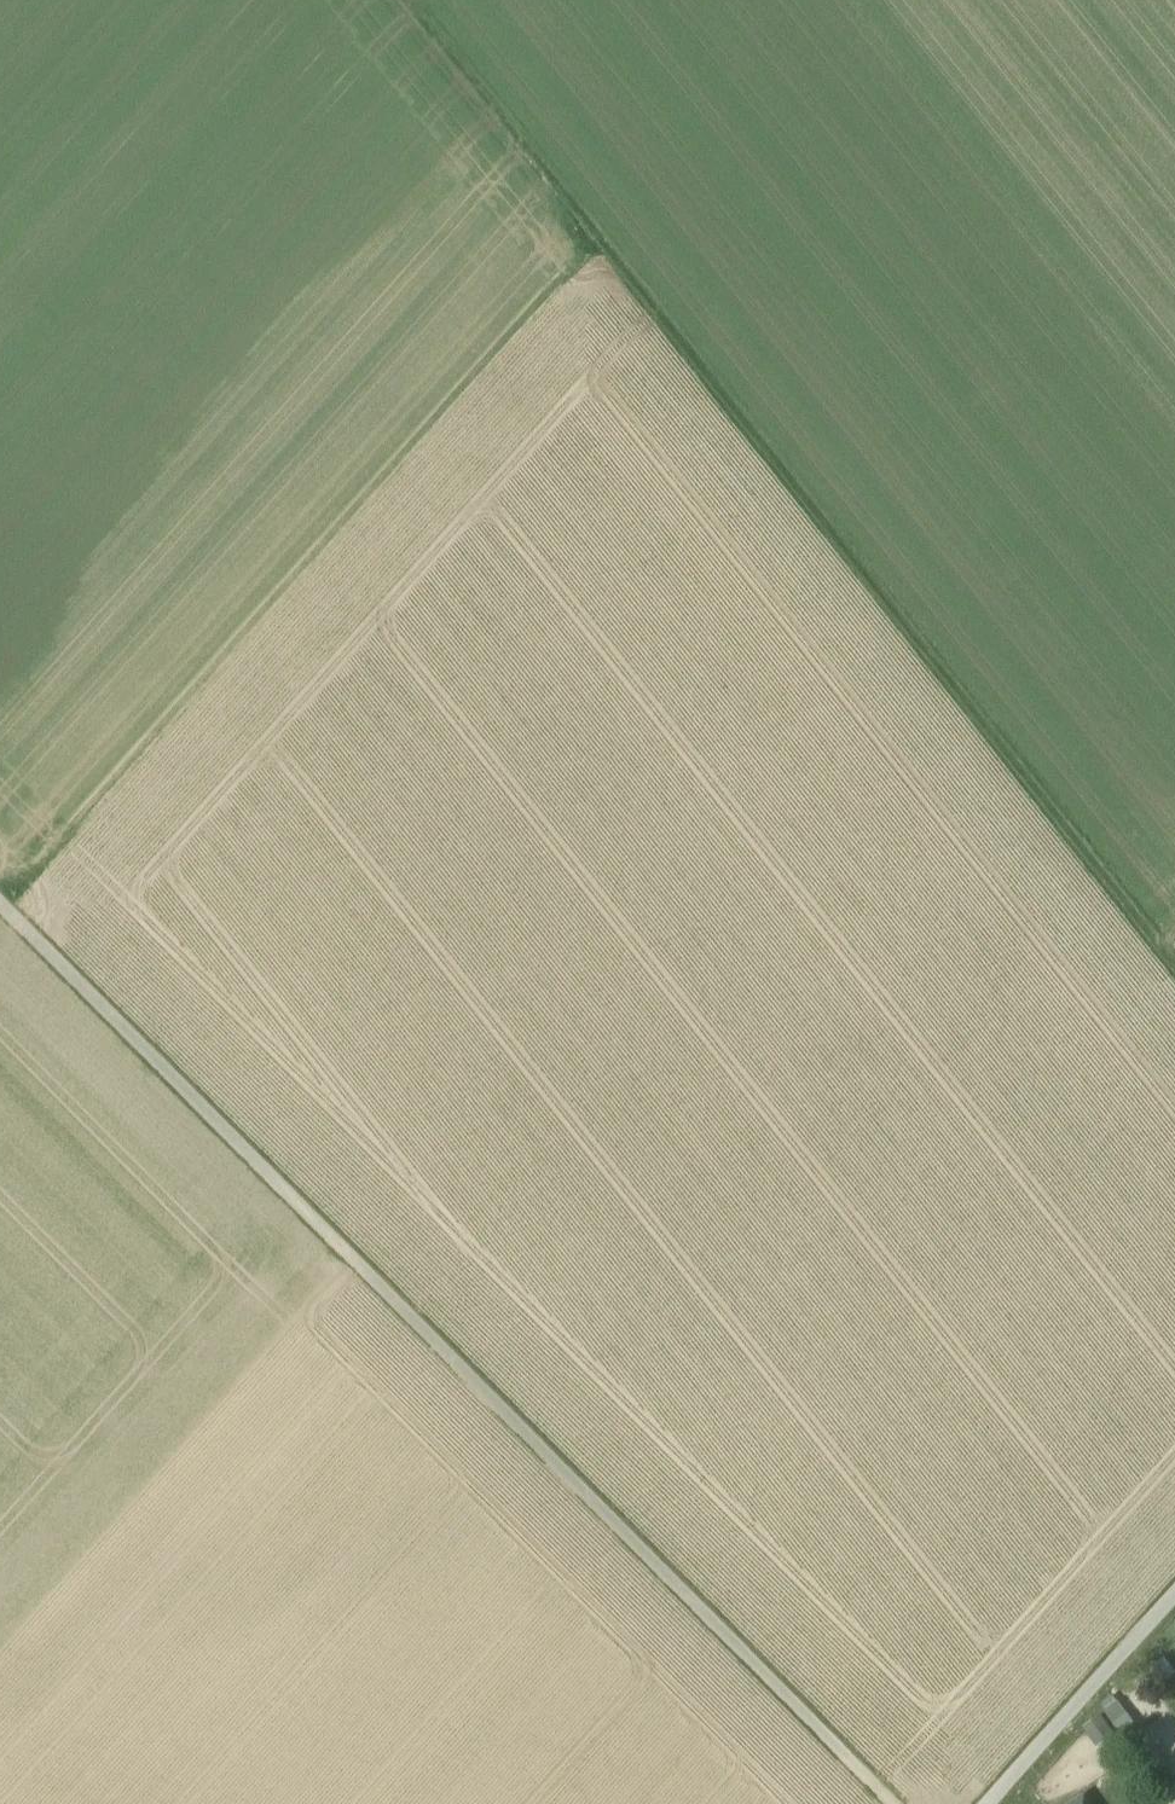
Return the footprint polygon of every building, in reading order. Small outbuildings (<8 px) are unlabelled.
[(1102,1708),(1115,1729),(1131,1720),(1118,1698),(1102,1708)] [(1095,1744),(1114,1731),(1105,1716),(1086,1729),(1095,1744)]
